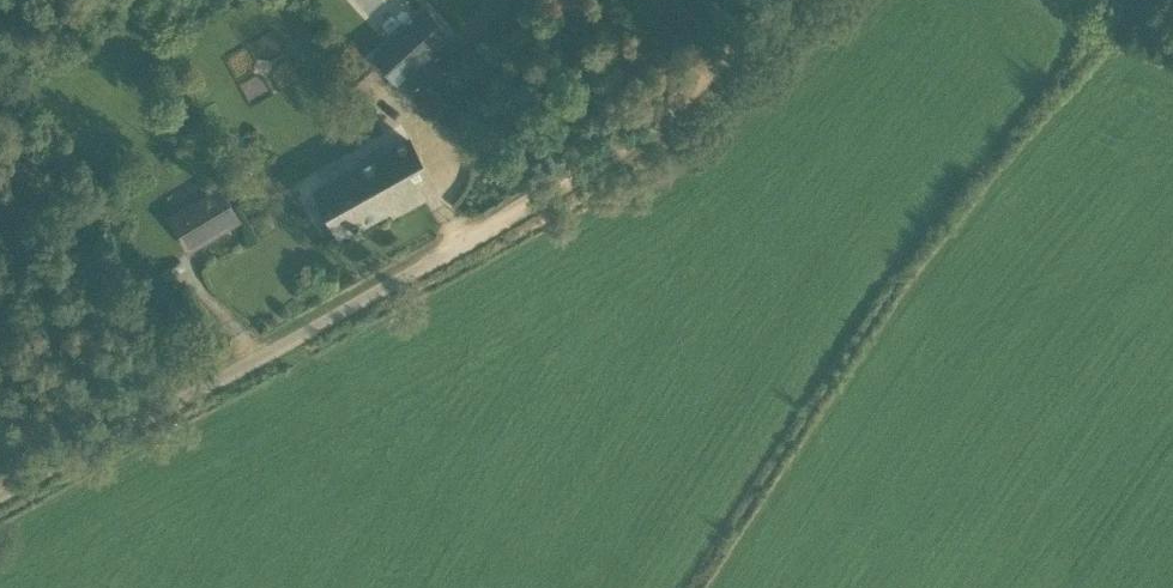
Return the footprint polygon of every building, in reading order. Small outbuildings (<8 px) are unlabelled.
[(412,31),(396,46),(392,41),(374,57),(397,82),(450,34),(427,9),(408,27),(412,31)] [(409,141),(316,192),(317,193),(340,232),(339,232),(340,233),(353,226),(357,232),(362,228),(359,223),(418,190),(409,174),(423,166),(420,161),(409,141)] [(221,184),(169,214),(190,250),(242,220),(221,184)]
